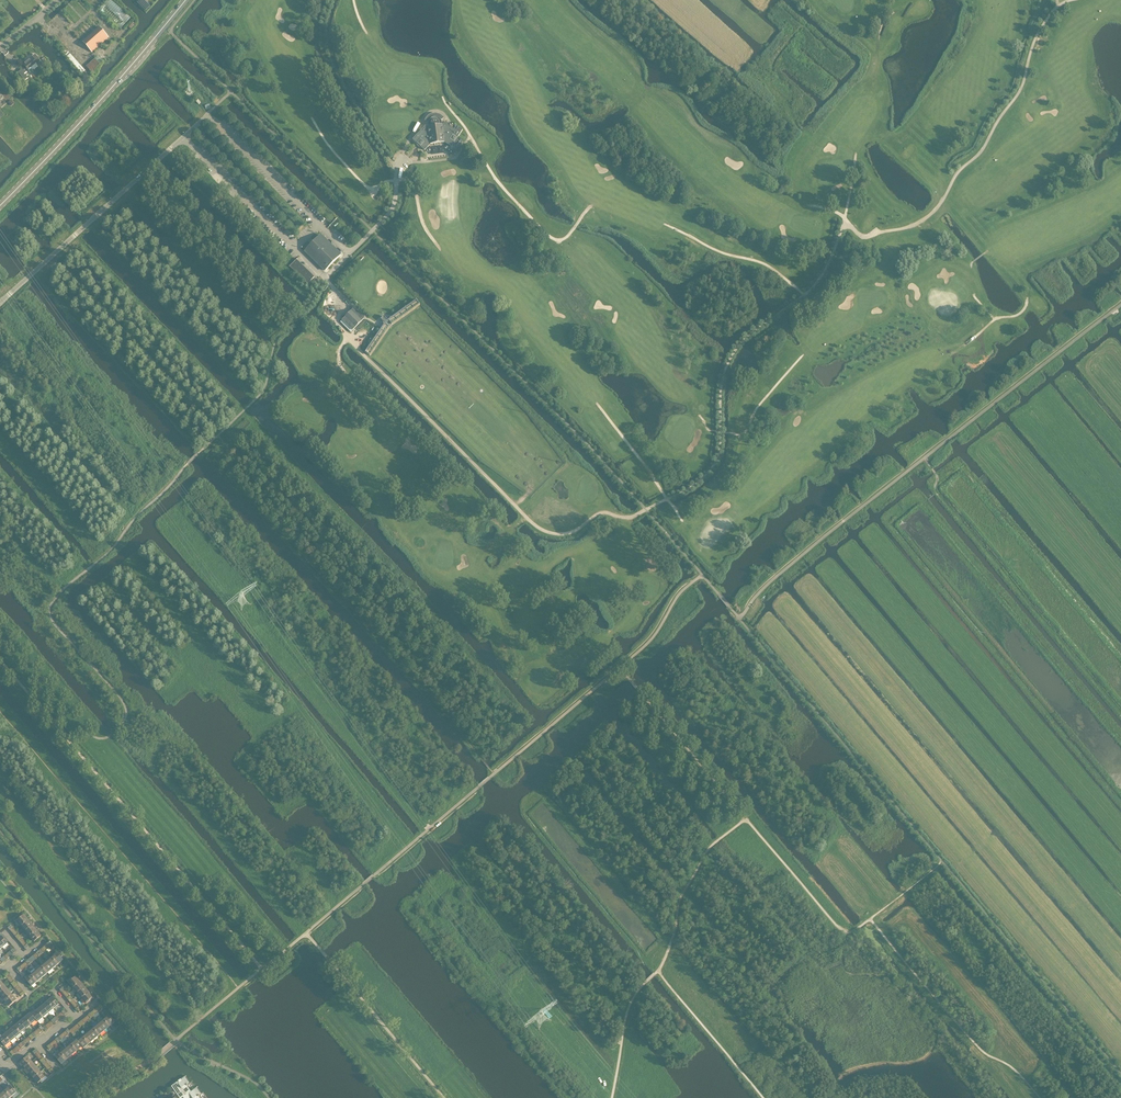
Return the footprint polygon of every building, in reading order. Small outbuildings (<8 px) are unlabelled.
[(145,2),(141,6),(146,11),(150,6),(145,2)] [(92,52),(109,38),(99,27),(83,42),(92,52)] [(32,70),(33,69),(34,71),(38,67),(39,68),(43,64),(35,55),(23,64),(29,71),(31,69),(32,70)] [(18,72),(25,81),(28,78),(24,74),(27,72),(24,68),(18,72)] [(437,114),(436,113),(435,113),(434,113),(433,114),(432,114),(431,114),(430,115),(429,115),(428,116),(427,117),(426,118),(426,119),(426,120),(425,121),(428,122),(428,123),(428,124),(428,125),(428,126),(428,127),(427,127),(425,126),(413,140),(424,150),(430,144),(444,142),(452,147),(463,130),(458,127),(456,131),(444,124),(444,125),(442,125),(442,124),(442,123),(442,122),(441,121),(441,120),(444,118),(443,118),(443,117),(442,116),(441,115),(440,115),(439,114),(437,114)] [(305,251),(325,271),(341,255),(320,235),(305,251)] [(289,267),(307,284),(314,277),(297,259),(289,267)] [(381,319),(384,324),(365,352),(370,356),(391,326),(420,305),(416,300),(388,320),(384,316),(381,319)] [(346,316),(342,320),(352,330),(364,318),(354,308),(350,312),(346,316)] [(21,926),(28,920),(24,914),(16,921),(21,926)] [(28,920),(21,926),(25,931),(33,925),(28,920)] [(30,936),(37,930),(33,925),(25,931),(30,936)] [(37,930),(30,936),(34,942),(42,935),(37,930)] [(57,952),(52,957),(58,964),(63,960),(61,957),(63,956),(59,951),(57,952)] [(58,964),(52,957),(47,961),(53,969),(58,964)] [(53,969),(47,961),(41,966),(47,973),(53,969)] [(47,973),(41,966),(36,970),(42,977),(47,973)] [(37,982),(42,977),(36,970),(31,974),(37,982)] [(37,982),(31,974),(25,979),(32,986),(37,982)] [(71,976),(66,980),(68,982),(73,988),(80,982),(76,976),(73,978),(71,976)] [(85,987),(80,982),(73,988),(77,993),(85,987)] [(89,992),(85,987),(77,993),(82,998),(89,992)] [(0,996),(5,1001),(12,995),(8,989),(0,996)] [(93,997),(89,992),(82,998),(86,1004),(93,997)] [(17,1000),(12,995),(5,1001),(9,1006),(17,1000)] [(47,1001),(53,1009),(59,1004),(53,997),(47,1001)] [(53,1009),(47,1001),(42,1006),(48,1013),(53,1009)] [(42,1006),(37,1010),(43,1017),(48,1013),(42,1006)] [(36,1020),(38,1022),(43,1017),(37,1010),(32,1014),(36,1020)] [(25,1017),(31,1024),(36,1020),(32,1014),(30,1013),(25,1017)] [(109,1014),(104,1019),(110,1026),(115,1022),(109,1014)] [(20,1021),(26,1029),(31,1024),(25,1017),(20,1021)] [(104,1031),(110,1026),(104,1019),(98,1023),(104,1031)] [(15,1026),(21,1033),(26,1029),(20,1021),(15,1026)] [(99,1035),(104,1031),(98,1023),(93,1028),(99,1035)] [(9,1030),(16,1038),(21,1033),(15,1026),(9,1030)] [(94,1039),(99,1035),(93,1028),(88,1032),(94,1039)] [(4,1034),(10,1042),(16,1038),(9,1030),(4,1034)] [(89,1044),(94,1039),(88,1032),(83,1036),(89,1044)] [(4,1034),(0,1038),(0,1040),(5,1046),(10,1042),(4,1034)] [(83,1048),(89,1044),(83,1036),(78,1041),(77,1041),(82,1046),(82,1047),(83,1048)] [(77,1051),(82,1047),(82,1046),(77,1041),(78,1041),(76,1039),(71,1043),(77,1051)] [(72,1055),(77,1051),(71,1043),(66,1048),(72,1055)] [(66,1048),(60,1052),(67,1060),(72,1055),(66,1048)] [(61,1064),(67,1060),(60,1052),(55,1057),(61,1064)] [(25,1068),(32,1061),(27,1056),(20,1062),(25,1068)] [(25,1068),(29,1073),(36,1067),(32,1061),(25,1068)] [(29,1073),(33,1078),(41,1072),(36,1067),(29,1073)] [(45,1077),(41,1072),(33,1078),(38,1083),(40,1081),(42,1083),(47,1078),(46,1076),(45,1077)] [(190,1091),(186,1086),(187,1085),(187,1084),(189,1083),(185,1077),(186,1076),(171,1086),(180,1097),(182,1097),(183,1097),(191,1091),(190,1091)] [(5,1089),(11,1097),(16,1092),(10,1085),(5,1089)] [(183,1097),(184,1097),(199,1097),(198,1096),(199,1096),(199,1095),(201,1094),(196,1088),(198,1087),(197,1086),(190,1091),(191,1091),(183,1097)] [(5,1089),(0,1093),(0,1094),(3,1097),(10,1097),(11,1097),(5,1089)]
